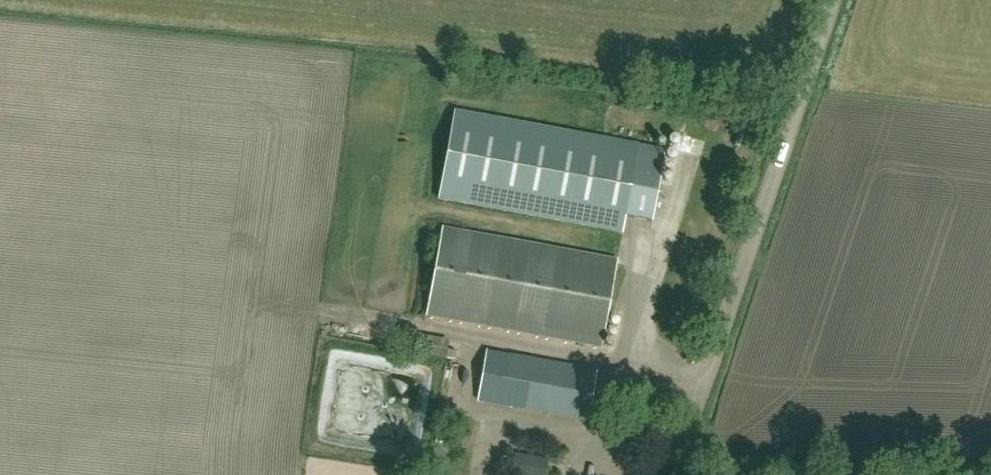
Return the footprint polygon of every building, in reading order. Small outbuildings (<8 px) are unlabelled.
[(622,234),(625,218),(652,223),(666,151),(455,111),(438,199),(622,234)] [(577,347),(583,348),(583,346),(600,349),(617,261),(442,228),(426,316),(577,345),(577,347)] [(586,422),(596,372),(486,352),(477,401),(586,422)] [(410,437),(414,375),(346,371),(342,433),(410,437)]
